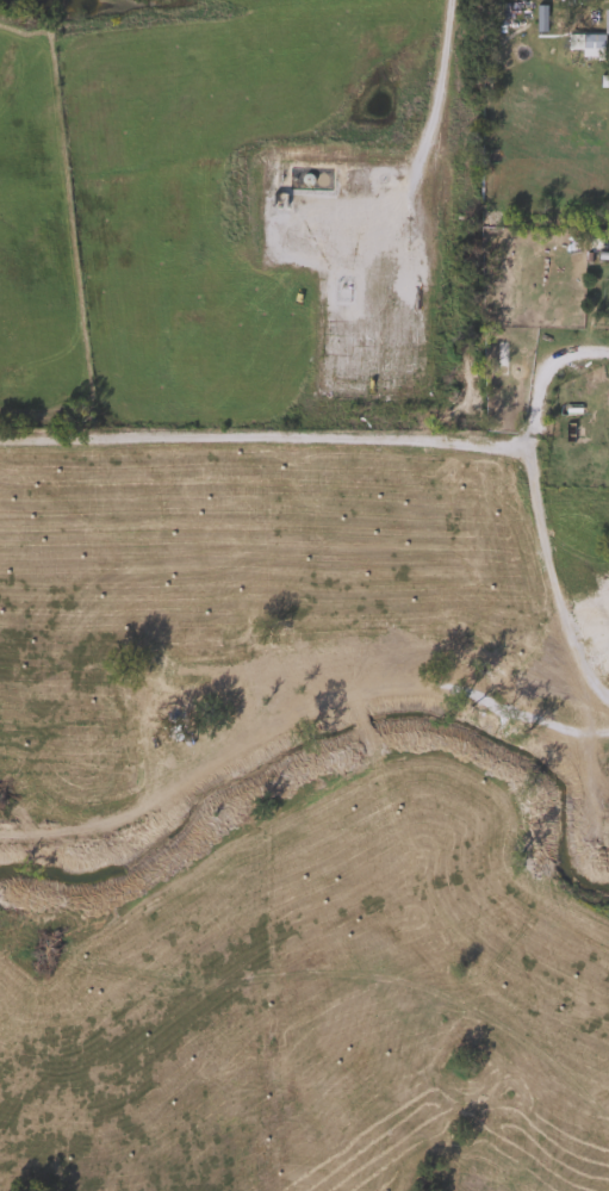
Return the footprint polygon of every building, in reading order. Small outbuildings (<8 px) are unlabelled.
[(602,8),(608,9),(608,33),(601,33),(602,8)]
